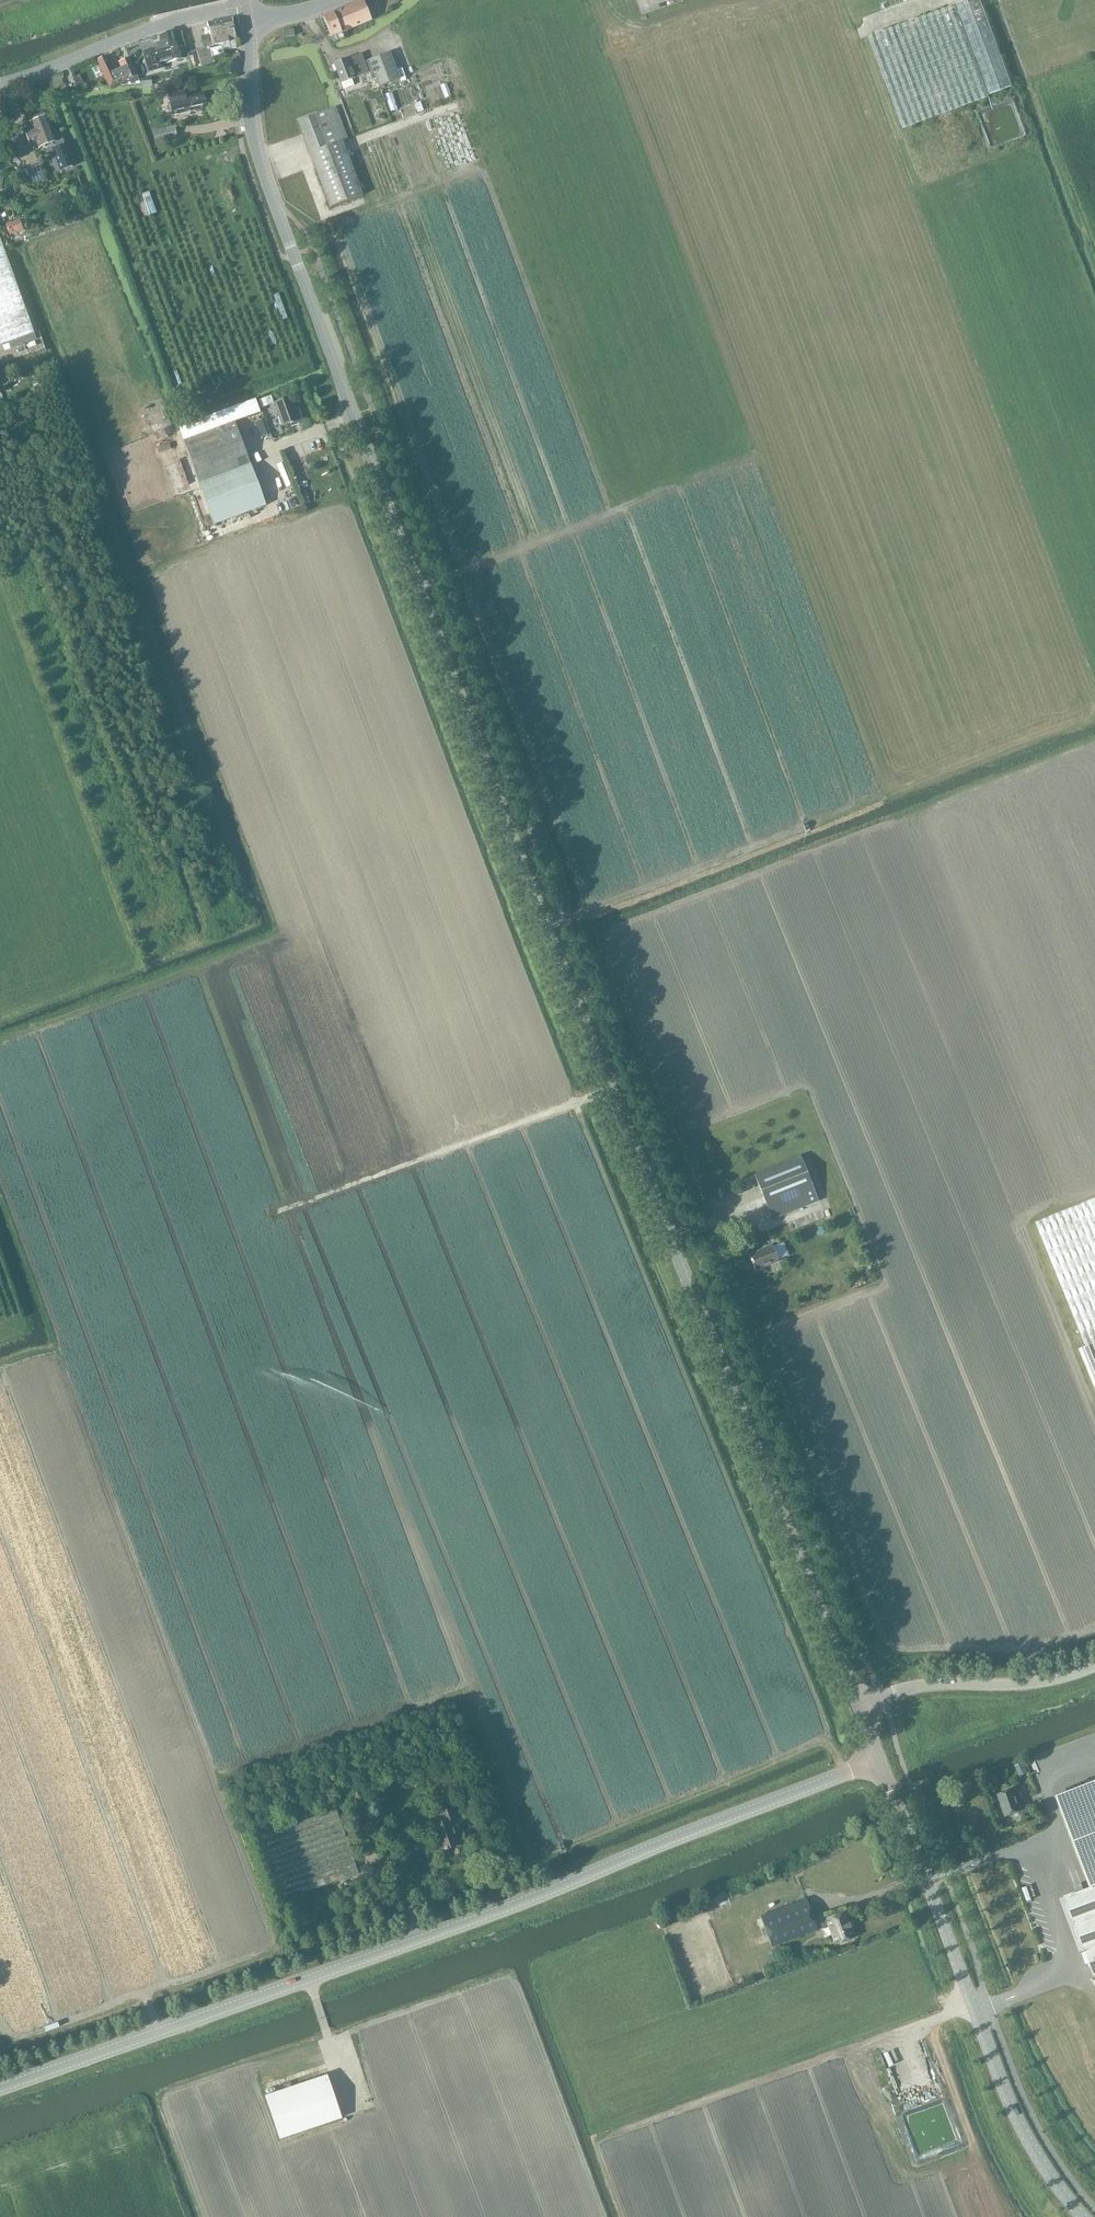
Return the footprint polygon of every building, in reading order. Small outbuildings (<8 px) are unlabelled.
[(903,128),(989,97),(988,95),(1012,86),(981,0),(967,0),(957,4),(888,28),(869,35),(903,128)] [(324,18),(332,37),(372,21),(364,1),(324,18)] [(237,41),(233,18),(208,23),(210,35),(201,37),(203,48),(222,44),(224,51),(237,48),(235,41),(237,41)] [(181,48),(183,47),(178,30),(160,35),(162,43),(156,45),(157,48),(143,52),(149,72),(164,68),(163,64),(184,58),(181,48)] [(189,53),(193,68),(215,62),(210,47),(189,53)] [(365,61),(369,73),(372,79),(376,78),(379,86),(400,79),(390,52),(365,61)] [(362,53),(334,64),(342,83),(369,73),(365,61),(362,53)] [(98,59),(111,87),(111,88),(122,83),(123,85),(141,83),(130,56),(119,61),(121,66),(115,68),(108,54),(98,59)] [(237,76),(240,60),(232,59),(229,74),(237,76)] [(440,84),(445,97),(453,94),(448,81),(440,84)] [(186,91),(168,95),(173,115),(194,111),(197,112),(202,112),(203,109),(207,108),(207,106),(208,106),(209,104),(208,97),(206,96),(204,96),(204,94),(187,97),(186,91)] [(426,100),(416,102),(418,111),(428,109),(426,100)] [(331,108),(318,113),(331,146),(343,141),(331,108)] [(32,128),(25,130),(29,143),(36,140),(39,147),(57,140),(47,115),(46,115),(44,113),(37,115),(31,118),(31,121),(30,121),(32,128)] [(318,113),(298,121),(310,153),(311,153),(331,146),(318,113)] [(153,130),(155,140),(178,136),(175,125),(153,130)] [(63,139),(50,143),(60,172),(73,167),(63,139)] [(363,194),(343,141),(311,153),(330,206),(363,194)] [(40,163),(26,167),(32,184),(46,179),(40,163)] [(21,220),(7,224),(10,235),(24,231),(21,220)] [(0,236),(0,345),(34,332),(0,236)] [(272,397),(258,401),(260,407),(273,403),(272,397)] [(283,426),(291,423),(293,427),(303,423),(304,421),(299,408),(295,409),(291,397),(275,403),(283,426)] [(254,400),(248,403),(252,415),(259,413),(254,400)] [(238,407),(225,411),(228,417),(240,413),(238,407)] [(235,422),(184,441),(199,482),(251,463),(235,422)] [(251,463),(199,482),(215,524),(263,507),(266,506),(251,463)] [(297,489),(289,491),(293,504),(301,502),(297,489)] [(801,1156),(754,1174),(773,1220),(819,1201),(801,1156)] [(1036,1223),(1087,1347),(1080,1350),(1094,1388),(1094,1199),(1036,1223)] [(751,1254),(757,1269),(778,1260),(773,1246),(751,1254)] [(1056,1796),(1091,1887),(1094,1886),(1094,1782),(1056,1796)] [(998,1794),(1006,1816),(1019,1811),(1020,1814),(1033,1810),(1030,1803),(1020,1807),(1013,1788),(998,1794)] [(454,1806),(428,1815),(436,1837),(437,1836),(442,1850),(461,1844),(457,1834),(455,1834),(450,1820),(458,1817),(454,1806)] [(1091,1887),(1060,1899),(1080,1952),(1086,1951),(1094,1976),(1094,1886),(1091,1887)] [(761,1916),(772,1947),(818,1930),(807,1899),(761,1916)] [(827,1920),(836,1945),(855,1938),(846,1913),(827,1920)] [(819,1923),(821,1932),(828,1931),(826,1921),(819,1923)] [(266,2096),(267,2100),(280,2139),(342,2118),(327,2075),(266,2096)]
